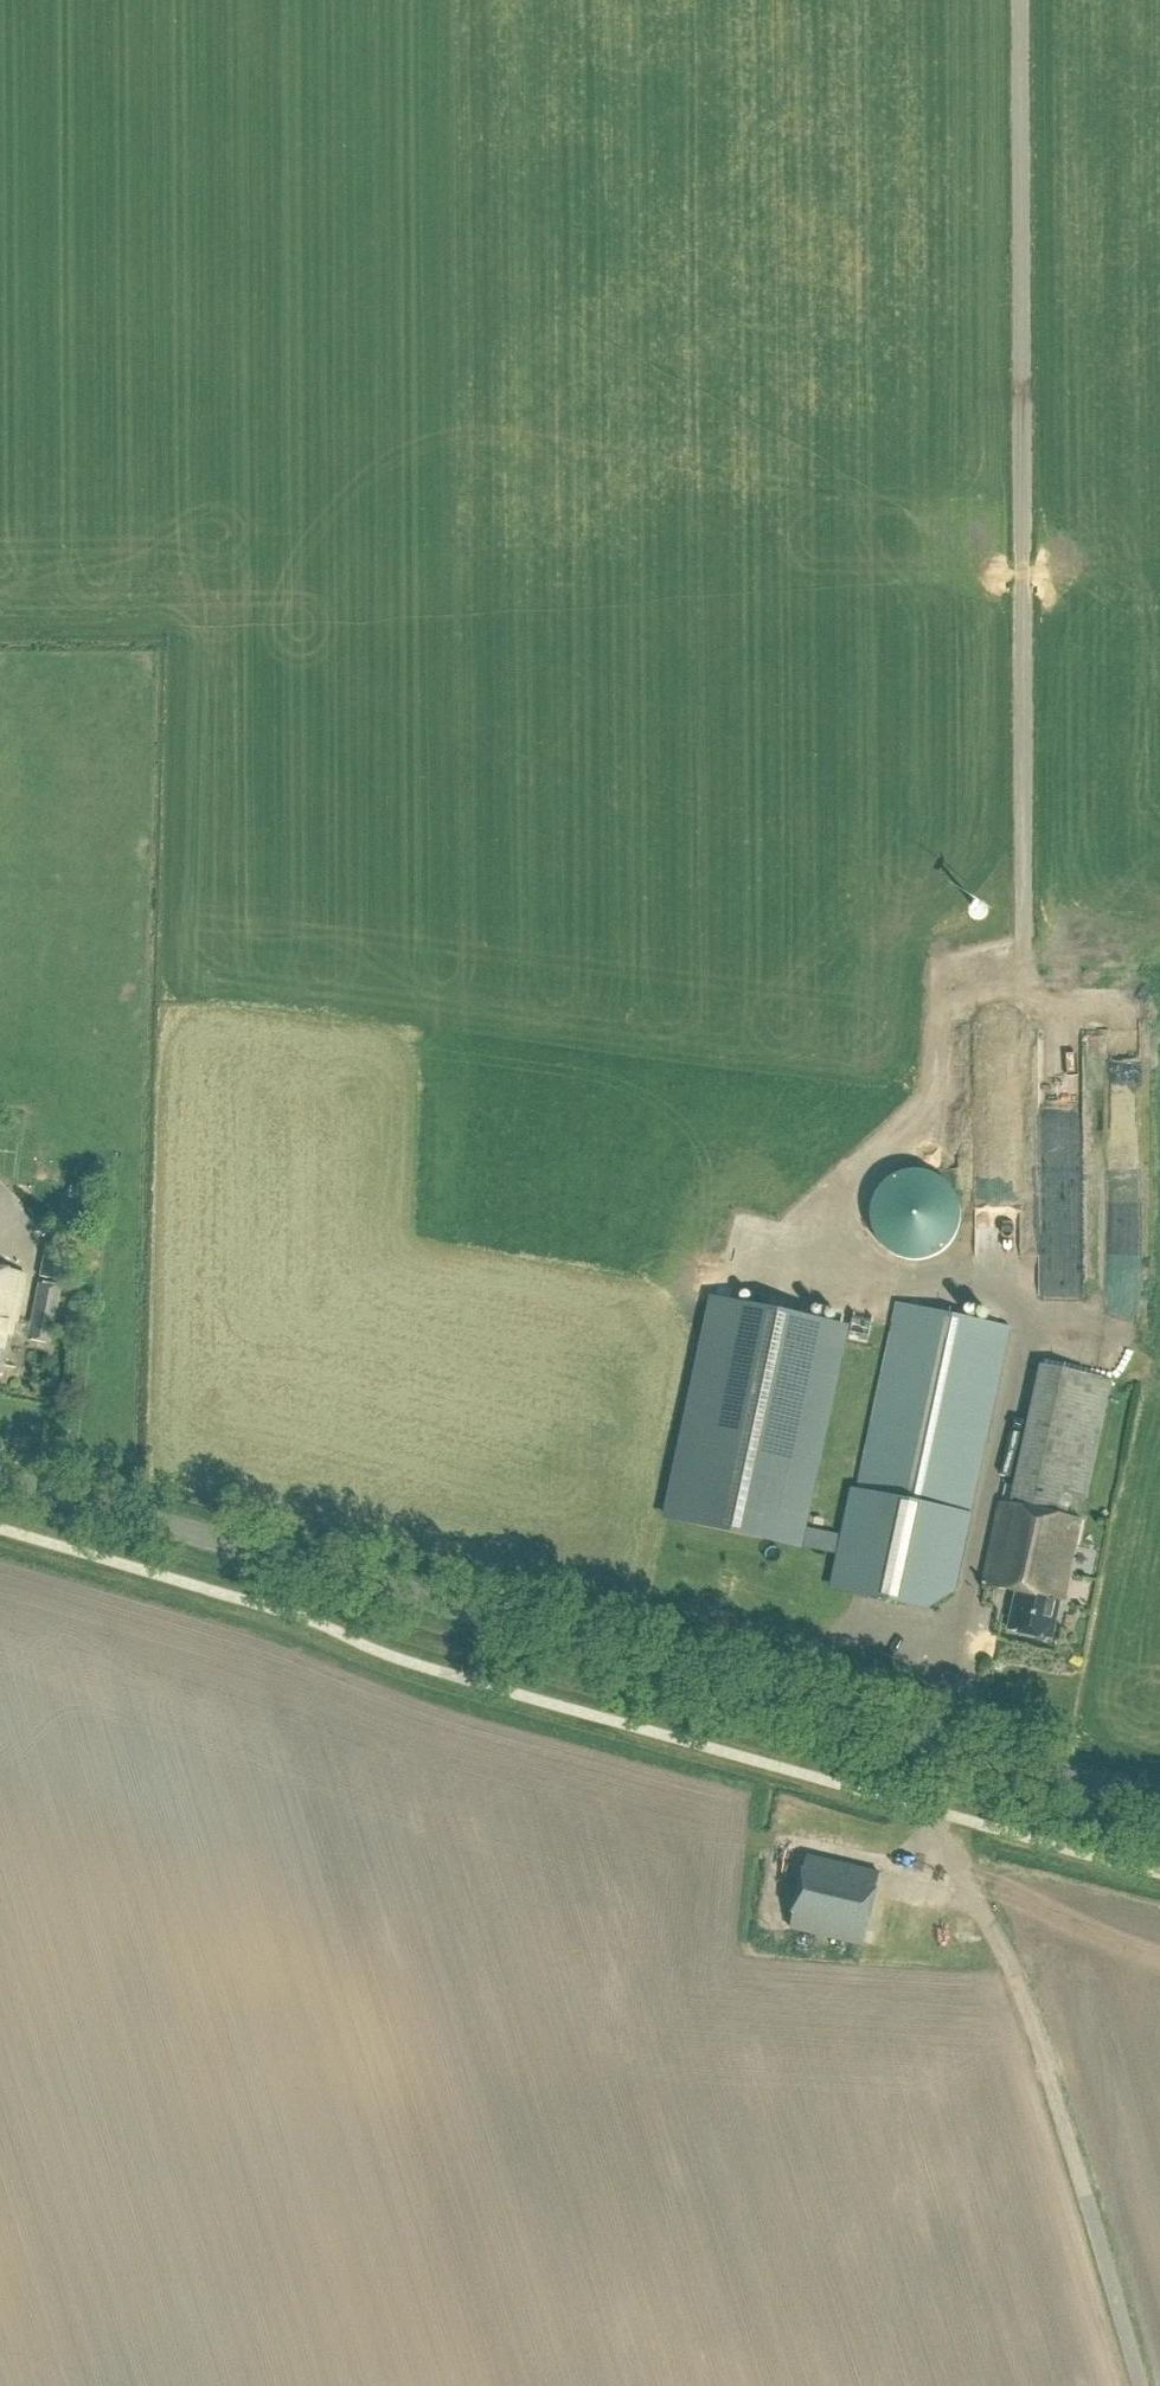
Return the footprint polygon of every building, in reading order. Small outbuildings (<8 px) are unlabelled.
[(1059,1284),(1092,1284),(1096,1075),(1063,1075),(1060,1263),(1059,1263),(1059,1284)] [(11,1171),(10,1151),(0,1151),(0,1171),(11,1171)] [(913,1170),(894,1176),(879,1189),(871,1207),(871,1227),(879,1245),(894,1258),(913,1264),(932,1262),(949,1252),(961,1236),(965,1217),(961,1198),(949,1182),(932,1172),(913,1170)] [(80,1202),(83,1190),(69,1188),(67,1200),(80,1202)] [(67,1283),(73,1250),(46,1245),(40,1278),(67,1283)] [(25,1275),(0,1270),(0,1365),(6,1336),(12,1337),(25,1275)] [(46,1345),(58,1289),(40,1285),(28,1341),(46,1345)] [(809,1530),(852,1327),(713,1298),(665,1520),(843,1558),(835,1592),(858,1596),(859,1589),(873,1592),(872,1599),(952,1616),(1013,1328),(897,1304),(847,1538),(809,1530)] [(1091,1501),(1115,1381),(1041,1366),(1017,1487),(1006,1485),(1003,1502),(1070,1515),(1074,1498),(1091,1501)] [(1065,1603),(1083,1520),(1000,1502),(983,1586),(1018,1593),(1010,1632),(1035,1637),(1034,1641),(1044,1644),(1045,1638),(1051,1639),(1059,1601),(1065,1603)] [(863,1945),(880,1873),(807,1856),(790,1928),(863,1945)]
